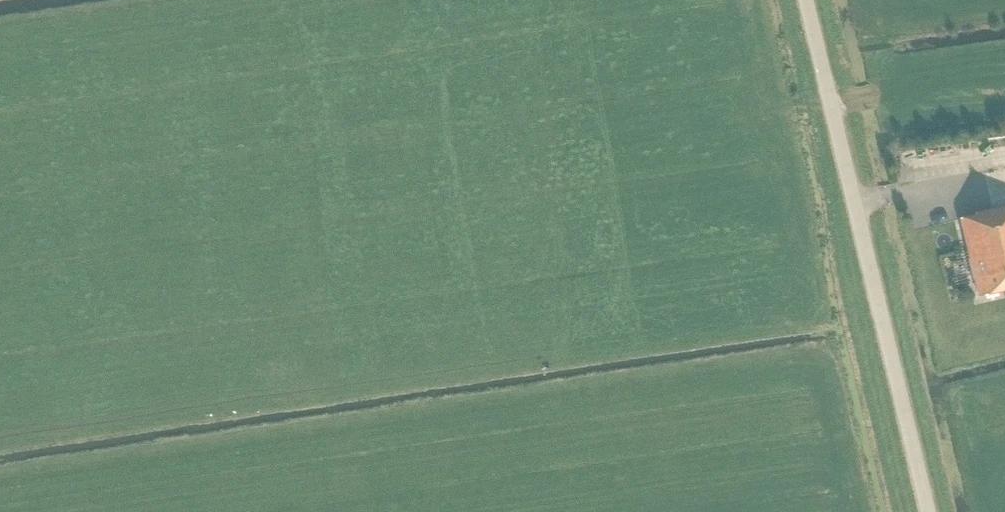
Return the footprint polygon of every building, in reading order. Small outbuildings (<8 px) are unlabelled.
[(1004,291),(1004,207),(977,213),(978,215),(963,218),(981,296),(1004,291)]
